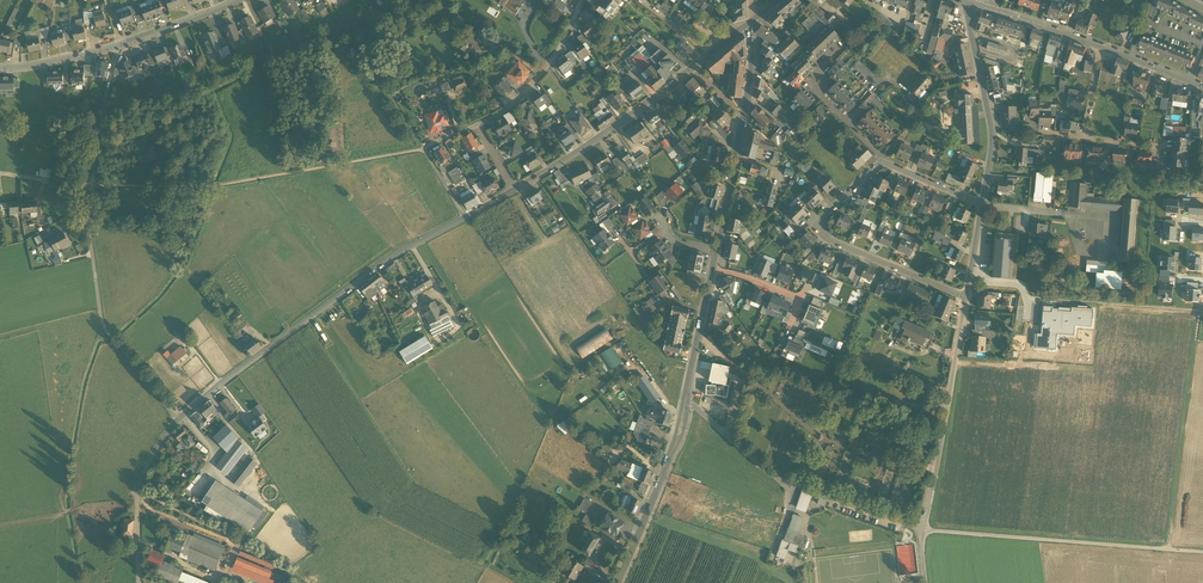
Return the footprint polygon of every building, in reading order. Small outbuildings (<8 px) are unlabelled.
[(170,12),(183,7),(181,0),(166,0),(170,12)] [(289,16),(299,10),(293,0),(284,0),(281,2),(285,9),(286,8),(291,15),(289,16)] [(498,4),(516,15),(518,11),(516,9),(515,9),(516,7),(517,8),(519,9),(525,1),(524,0),(501,0),(498,4)] [(617,7),(609,0),(604,0),(599,6),(607,12),(610,15),(611,15),(610,14),(616,7),(617,7)] [(692,4),(686,0),(685,0),(683,3),(689,8),(692,4)] [(692,4),(699,9),(703,12),(705,9),(708,4),(705,1),(706,0),(696,0),(692,4)] [(784,1),(792,10),(800,4),(800,3),(797,0),(785,0),(784,1)] [(837,9),(841,5),(836,0),(827,0),(837,9)] [(896,5),(896,7),(905,9),(908,0),(877,0),(896,5)] [(1037,11),(1040,1),(1038,0),(1019,0),(1017,4),(1037,11)] [(1173,15),(1177,6),(1178,4),(1168,0),(1160,0),(1156,8),(1173,15)] [(561,1),(557,8),(563,12),(568,4),(566,3),(565,4),(561,1)] [(746,1),(744,1),(738,2),(736,2),(736,6),(732,7),(734,23),(748,20),(747,1),(746,1)] [(782,19),(792,10),(784,1),(773,10),(775,12),(782,19)] [(934,11),(938,12),(945,14),(948,4),(937,1),(936,1),(934,11)] [(159,2),(153,4),(158,18),(164,16),(159,2)] [(1059,20),(1064,6),(1053,2),(1048,16),(1059,20)] [(442,8),(445,13),(450,9),(449,8),(451,6),(449,3),(442,8)] [(659,9),(666,14),(671,8),(664,3),(659,9)] [(809,10),(822,22),(827,17),(826,17),(824,13),(817,8),(814,6),(811,3),(807,8),(809,10)] [(158,18),(153,4),(147,7),(152,20),(154,19),(155,20),(158,18)] [(692,4),(689,8),(696,13),(699,9),(692,4)] [(705,9),(711,13),(713,10),(712,4),(708,4),(705,9)] [(948,4),(945,14),(948,15),(954,17),(956,17),(959,7),(948,4)] [(919,16),(921,7),(914,5),(912,13),(916,14),(916,15),(919,16)] [(1064,23),(1065,24),(1067,23),(1068,23),(1070,16),(1071,17),(1074,9),(1070,8),(1071,6),(1068,5),(1068,7),(1064,5),(1064,6),(1059,20),(1063,22),(1064,23)] [(596,11),(603,17),(607,12),(599,6),(596,11)] [(1172,17),(1189,24),(1193,14),(1194,13),(1177,6),(1173,15),(1172,17)] [(146,22),(152,20),(147,7),(141,9),(143,15),(145,21),(146,22)] [(259,12),(265,23),(275,17),(269,7),(259,12)] [(611,15),(612,16),(618,8),(617,7),(616,7),(610,14),(611,15)] [(130,10),(124,12),(129,25),(135,23),(132,15),(130,10)] [(300,12),(307,22),(310,20),(304,10),(300,12)] [(122,27),(129,25),(124,12),(118,14),(120,20),(122,27)] [(784,21),(782,19),(775,12),(766,21),(776,29),(784,21)] [(874,17),(895,35),(899,30),(879,12),(874,17)] [(943,20),(945,14),(938,12),(936,18),(943,20)] [(827,27),(828,28),(835,19),(829,13),(826,17),(827,17),(822,22),(827,26),(827,27)] [(981,13),(978,23),(983,25),(989,27),(991,18),(992,17),(981,13)] [(1090,13),(1086,24),(1091,26),(1092,27),(1096,15),(1090,13)] [(674,20),(678,23),(683,17),(679,14),(674,20)] [(806,47),(808,50),(817,59),(840,38),(837,36),(832,31),(828,28),(827,27),(827,26),(813,14),(802,24),(809,32),(816,25),(821,25),(824,27),(823,33),(821,35),(820,34),(818,34),(818,38),(814,42),(813,40),(806,47)] [(1193,14),(1189,24),(1188,25),(1202,32),(1202,19),(1193,14)] [(106,26),(104,16),(95,18),(97,27),(106,26)] [(240,22),(248,37),(247,35),(251,34),(252,35),(257,33),(255,29),(250,17),(240,22)] [(275,19),(280,27),(284,25),(280,17),(275,19)] [(916,25),(920,26),(921,22),(922,18),(916,17),(913,24),(916,25)] [(8,30),(13,19),(9,18),(4,29),(8,30)] [(936,18),(934,27),(931,36),(928,48),(935,50),(938,38),(941,29),(943,20),(936,18)] [(1022,29),(985,18),(980,34),(1017,45),(1022,29)] [(595,19),(591,22),(597,30),(600,28),(598,26),(599,25),(595,19)] [(828,28),(832,31),(839,22),(835,19),(828,28)] [(943,20),(941,29),(938,38),(945,40),(950,41),(953,31),(945,29),(948,21),(943,20)] [(1087,35),(1091,26),(1086,24),(1078,21),(1075,30),(1087,35)] [(584,33),(587,38),(587,37),(590,35),(591,35),(592,35),(597,31),(597,30),(591,22),(581,29),(584,33)] [(71,26),(72,31),(84,28),(82,23),(71,26)] [(554,38),(556,35),(545,24),(542,27),(554,38)] [(225,29),(230,43),(239,39),(240,39),(237,33),(234,25),(225,29)] [(773,48),(776,50),(782,44),(779,41),(779,40),(762,26),(756,33),(756,34),(773,48)] [(72,31),(74,41),(86,39),(84,28),(72,31)] [(1120,39),(1125,41),(1129,32),(1124,30),(1119,28),(1115,37),(1116,37),(1116,39),(1119,40),(1120,39)] [(0,41),(2,37),(4,38),(9,30),(8,30),(4,29),(0,36),(0,41)] [(39,31),(41,39),(48,37),(49,29),(39,31)] [(1039,42),(1040,42),(1043,33),(1032,30),(1029,38),(1039,42)] [(239,39),(242,45),(246,43),(241,31),(237,33),(240,39),(239,39)] [(597,31),(592,35),(595,39),(600,35),(597,31)] [(206,44),(210,54),(219,50),(221,49),(214,32),(209,34),(209,33),(201,37),(204,45),(206,44)] [(51,36),(53,47),(65,44),(63,33),(51,36)] [(542,33),(538,35),(546,48),(550,46),(542,33)] [(587,38),(584,33),(580,36),(585,42),(585,43),(589,40),(587,38)] [(279,42),(287,39),(285,34),(277,37),(279,42)] [(745,64),(745,65),(746,65),(745,43),(743,36),(742,34),(729,44),(730,45),(745,64)] [(1055,47),(1059,48),(1062,39),(1050,35),(1047,44),(1052,46),(1055,47)] [(790,36),(782,44),(776,50),(784,60),(787,58),(799,46),(790,36)] [(1138,48),(1191,68),(1195,57),(1143,37),(1138,48)] [(945,40),(938,38),(935,50),(934,53),(941,55),(945,40)] [(1027,45),(1036,49),(1039,42),(1029,38),(1027,45)] [(39,39),(34,40),(27,42),(29,53),(42,50),(39,39)] [(471,39),(462,46),(465,50),(466,50),(468,48),(475,57),(481,52),(479,49),(471,39)] [(632,39),(628,42),(634,47),(637,44),(632,39)] [(259,49),(265,47),(262,40),(256,43),(259,49)] [(7,54),(9,42),(0,41),(0,52),(7,54)] [(675,47),(676,49),(683,43),(681,41),(675,47)] [(764,48),(767,50),(770,45),(764,41),(761,46),(764,48)] [(589,55),(586,50),(582,44),(580,42),(572,48),(574,51),(578,56),(581,60),(583,59),(588,56),(589,55)] [(680,53),(684,58),(692,51),(684,42),(683,43),(676,49),(678,51),(680,53)] [(1071,42),(1068,51),(1083,57),(1086,48),(1071,42)] [(986,49),(1005,55),(1007,49),(988,43),(986,49)] [(954,47),(961,77),(972,74),(965,44),(954,47)] [(170,49),(174,60),(177,59),(184,56),(180,45),(170,49)] [(495,45),(487,51),(493,59),(501,53),(495,45)] [(733,75),(723,73),(725,63),(724,63),(724,61),(737,63),(736,69),(742,69),(742,66),(743,65),(745,64),(730,45),(727,48),(726,50),(724,50),(722,50),(721,52),(719,54),(718,57),(716,56),(714,56),(713,58),(711,61),(710,63),(708,63),(706,63),(705,66),(712,75),(714,73),(717,73),(717,74),(717,77),(721,77),(721,81),(725,81),(724,86),(723,88),(732,100),(734,98),(741,98),(742,90),(743,90),(743,87),(743,86),(744,85),(744,80),(745,80),(746,76),(744,75),(744,74),(743,74),(741,74),(741,72),(736,72),(735,78),(733,77),(733,75)] [(168,46),(163,48),(167,58),(172,56),(168,46)] [(219,50),(222,58),(231,54),(228,46),(221,49),(219,50)] [(642,46),(637,51),(644,58),(649,54),(650,53),(642,46)] [(167,59),(167,58),(163,48),(154,52),(158,63),(167,59)] [(766,58),(772,62),(776,56),(771,53),(767,50),(764,48),(760,53),(766,58)] [(629,57),(632,60),(639,53),(636,50),(629,57)] [(647,61),(652,68),(653,68),(653,69),(657,73),(657,72),(660,76),(659,76),(664,82),(672,75),(669,71),(667,70),(669,69),(670,70),(677,64),(668,55),(666,57),(664,59),(663,57),(664,56),(659,50),(651,57),(647,61)] [(808,50),(805,53),(814,62),(817,59),(808,50)] [(1081,61),(1083,57),(1068,51),(1064,63),(1065,64),(1068,65),(1071,66),(1074,58),(1077,59),(1076,60),(1077,60),(1081,61)] [(571,52),(566,55),(572,63),(577,60),(575,58),(571,53),(571,52)] [(675,55),(682,62),(686,59),(684,58),(680,53),(679,53),(677,52),(675,55)] [(637,65),(638,65),(644,59),(639,53),(632,60),(637,65)] [(810,66),(814,62),(805,53),(791,67),(795,71),(803,79),(813,70),(810,66)] [(143,67),(144,69),(148,67),(147,66),(150,65),(146,54),(136,59),(138,65),(140,69),(143,67)] [(561,59),(555,63),(563,74),(569,70),(569,69),(572,67),(570,65),(572,63),(566,55),(563,57),(562,56),(560,58),(561,59)] [(1052,57),(1045,55),(1044,62),(1051,65),(1053,58),(1052,57)] [(196,58),(200,70),(206,67),(204,61),(202,56),(196,58)] [(772,62),(766,58),(762,63),(764,64),(774,72),(775,71),(778,66),(772,62)] [(647,75),(650,72),(653,69),(653,68),(652,68),(647,61),(644,59),(638,65),(647,75)] [(984,59),(986,68),(993,67),(992,61),(984,59)] [(1112,75),(1118,77),(1120,71),(1122,72),(1126,73),(1129,63),(1118,59),(1117,60),(1113,72),(1112,75)] [(632,70),(637,65),(632,60),(627,64),(627,65),(632,70)] [(121,74),(123,80),(128,79),(127,77),(132,76),(134,75),(131,67),(129,61),(119,65),(120,67),(122,73),(120,74),(121,74)] [(725,63),(734,65),(733,75),(733,77),(735,78),(736,72),(741,72),(741,74),(743,74),(744,74),(744,75),(746,73),(745,72),(746,69),(743,65),(742,66),(742,69),(736,69),(737,63),(724,61),(724,63),(725,63)] [(1082,71),(1091,73),(1093,62),(1086,61),(1085,68),(1083,67),(1082,71)] [(107,66),(107,63),(97,62),(96,66),(95,74),(95,77),(103,77),(104,77),(105,71),(106,71),(106,66),(107,66)] [(827,72),(837,82),(838,82),(847,73),(837,62),(827,72)] [(518,84),(520,81),(516,77),(521,71),(526,75),(529,72),(526,69),(522,65),(522,66),(519,63),(508,76),(516,83),(518,84)] [(776,73),(775,71),(774,72),(764,64),(760,70),(764,72),(771,77),(772,78),(776,73)] [(153,71),(150,65),(147,66),(148,67),(144,69),(146,74),(153,71)] [(84,72),(84,76),(92,76),(92,74),(93,66),(84,66),(84,72)] [(114,75),(114,76),(121,74),(120,74),(122,73),(120,67),(115,68),(114,75)] [(984,69),(986,81),(996,78),(995,75),(993,67),(986,68),(984,69)] [(657,73),(653,69),(650,72),(653,77),(654,76),(655,77),(648,83),(655,91),(665,83),(664,82),(659,76),(660,76),(657,72),(657,73)] [(1100,78),(1110,82),(1112,75),(1113,72),(1101,69),(1100,78)] [(569,70),(563,74),(566,79),(573,74),(569,70)] [(1143,88),(1146,89),(1151,75),(1147,74),(1147,73),(1140,71),(1136,70),(1134,85),(1137,87),(1142,89),(1143,88)] [(84,76),(84,72),(80,72),(80,71),(75,71),(75,72),(71,72),(71,85),(84,85),(84,76)] [(516,77),(520,81),(521,80),(524,76),(525,76),(526,75),(521,71),(516,77)] [(798,83),(803,79),(795,71),(786,80),(793,88),(794,88),(798,83)] [(48,81),(48,85),(63,85),(63,84),(63,73),(63,72),(48,73),(48,74),(48,81)] [(761,75),(768,80),(771,77),(764,72),(761,75)] [(1110,82),(1116,84),(1118,77),(1112,75),(1110,82)] [(451,81),(452,85),(464,80),(462,76),(451,81)] [(516,83),(508,76),(506,79),(511,85),(513,87),(516,83)] [(923,76),(917,83),(924,90),(930,82),(923,76)] [(758,89),(761,92),(763,87),(765,82),(756,77),(753,87),(758,89)] [(1003,77),(996,78),(986,81),(989,92),(998,90),(998,89),(1006,88),(1005,84),(1004,77),(1003,77)] [(0,78),(0,92),(13,91),(13,88),(13,79),(13,78),(0,78)] [(615,82),(618,87),(624,83),(620,78),(615,82)] [(684,86),(692,94),(694,92),(700,86),(693,78),(684,86)] [(464,80),(452,85),(456,92),(467,86),(464,80)] [(1153,90),(1152,97),(1156,97),(1157,91),(1163,94),(1167,83),(1161,81),(1161,82),(1156,80),(1153,90)] [(496,89),(502,98),(511,91),(508,87),(503,82),(503,81),(503,82),(499,85),(500,86),(496,89)] [(620,95),(622,93),(618,87),(615,82),(611,85),(616,92),(617,92),(620,95)] [(626,90),(633,99),(644,91),(637,82),(628,89),(626,90)] [(858,102),(838,82),(837,82),(827,92),(848,113),(858,102)] [(628,89),(624,83),(618,87),(622,93),(626,90),(628,89)] [(795,92),(796,91),(801,86),(798,83),(794,88),(793,88),(792,89),(795,92)] [(916,96),(917,97),(924,90),(917,83),(910,91),(916,96)] [(679,99),(683,95),(687,91),(681,84),(672,91),(679,99)] [(761,102),(764,97),(766,94),(761,92),(758,89),(753,97),(755,99),(761,102)] [(801,110),(804,113),(816,101),(804,89),(799,94),(792,101),(795,104),(797,104),(801,107),(801,110)] [(926,92),(924,90),(917,97),(920,99),(926,92)] [(1181,102),(1186,102),(1187,92),(1174,90),(1173,100),(1181,102)] [(530,97),(538,108),(544,104),(546,103),(542,97),(538,91),(530,97)] [(683,95),(691,104),(695,100),(687,91),(683,95)] [(544,104),(546,107),(552,103),(545,94),(542,97),(546,103),(544,104)] [(618,95),(615,98),(611,101),(610,101),(612,104),(617,111),(625,105),(618,95)] [(958,96),(958,107),(971,106),(972,107),(973,106),(972,95),(958,96)] [(709,99),(718,108),(721,106),(713,96),(709,99)] [(780,101),(775,96),(772,99),(773,100),(776,103),(777,104),(780,101)] [(1071,108),(1083,110),(1085,98),(1078,97),(1073,96),(1073,97),(1071,108)] [(697,101),(702,106),(706,102),(701,97),(699,98),(697,101)] [(495,98),(490,102),(494,107),(499,103),(495,98)] [(518,104),(521,108),(529,103),(526,98),(518,104)] [(605,107),(609,104),(605,100),(604,98),(600,100),(602,102),(605,107)] [(1131,105),(1141,108),(1144,102),(1133,98),(1131,105)] [(1202,111),(1202,104),(1195,100),(1195,114),(1197,114),(1202,114),(1202,111)] [(1031,118),(1038,118),(1039,114),(1039,108),(1039,102),(1035,102),(1027,101),(1027,107),(1031,107),(1031,110),(1031,118)] [(598,105),(598,106),(602,110),(606,108),(605,107),(602,102),(598,105)] [(675,111),(673,108),(668,102),(659,109),(663,114),(666,117),(670,115),(675,111)] [(782,108),(777,104),(776,103),(769,111),(776,117),(781,112),(783,114),(786,111),(782,108)] [(544,104),(538,108),(541,112),(547,108),(546,107),(544,104)] [(597,113),(602,110),(598,106),(593,110),(596,114),(597,113)] [(818,124),(819,125),(823,120),(829,114),(821,106),(810,116),(818,124)] [(973,144),(972,107),(971,106),(958,107),(960,145),(973,144)] [(763,127),(764,128),(770,122),(763,115),(764,114),(759,108),(758,109),(756,107),(753,107),(752,115),(757,121),(763,127)] [(1001,108),(1001,125),(1013,124),(1013,113),(1015,113),(1015,107),(1001,108)] [(582,118),(583,119),(586,117),(580,109),(576,111),(579,115),(580,115),(582,118)] [(719,126),(722,128),(730,121),(719,109),(719,110),(716,113),(715,112),(711,116),(714,120),(719,126)] [(532,110),(528,112),(534,120),(534,119),(537,117),(532,110)] [(602,120),(606,117),(604,114),(602,110),(597,113),(602,120)] [(785,125),(791,131),(798,123),(786,111),(783,114),(790,120),(785,125)] [(858,123),(870,135),(882,124),(870,111),(865,116),(865,117),(864,119),(862,119),(858,123)] [(512,123),(515,121),(510,112),(503,116),(505,120),(506,120),(508,125),(512,123)] [(528,133),(529,133),(533,130),(532,129),(538,125),(534,119),(534,120),(528,112),(519,119),(528,133)] [(650,122),(652,125),(654,124),(659,120),(660,119),(654,112),(646,118),(650,122)] [(683,119),(688,125),(696,118),(691,112),(686,116),(683,119)] [(1045,114),(1039,114),(1038,118),(1038,125),(1050,126),(1050,116),(1050,113),(1045,113),(1045,114)] [(429,126),(431,131),(447,126),(446,122),(444,116),(444,115),(439,116),(435,118),(433,114),(426,117),(427,121),(427,123),(428,125),(429,126)] [(602,120),(603,122),(606,126),(615,121),(610,114),(606,117),(602,120)] [(580,135),(581,135),(585,132),(585,133),(591,129),(583,119),(582,118),(580,115),(579,115),(570,122),(580,135)] [(506,120),(505,120),(502,122),(501,121),(497,123),(497,124),(494,127),(499,136),(503,134),(503,135),(508,132),(507,130),(510,128),(508,125),(506,120)] [(657,127),(659,129),(663,126),(659,120),(654,124),(656,126),(657,127)] [(699,135),(702,139),(709,133),(710,132),(706,127),(705,127),(703,125),(703,124),(699,120),(686,131),(691,136),(696,132),(699,135)] [(710,123),(715,129),(719,126),(714,120),(710,123)] [(815,128),(818,131),(826,123),(823,120),(819,125),(818,124),(815,128)] [(1070,129),(1079,131),(1080,127),(1078,127),(1079,124),(1065,121),(1064,128),(1070,129)] [(601,130),(606,126),(603,122),(598,125),(601,130)] [(650,122),(646,125),(651,132),(654,129),(657,127),(656,126),(654,124),(652,125),(650,122)] [(627,133),(635,144),(648,134),(640,123),(627,133)] [(894,136),(882,124),(870,135),(882,148),(887,143),(887,142),(888,140),(890,140),(894,136)] [(1132,137),(1137,137),(1138,126),(1130,124),(1127,124),(1127,128),(1126,135),(1132,136),(1132,137)] [(1201,136),(1201,128),(1195,128),(1192,128),(1192,129),(1192,138),(1201,138),(1201,136)] [(746,143),(757,146),(759,140),(761,136),(755,130),(749,129),(746,143)] [(558,137),(565,146),(574,139),(574,140),(575,140),(573,136),(568,130),(559,137),(559,136),(558,137)] [(1022,140),(1023,132),(1014,131),(1013,139),(1022,140)] [(705,142),(709,138),(712,136),(709,133),(702,139),(705,142)] [(779,140),(781,137),(778,133),(772,140),(779,146),(782,142),(779,140)] [(713,135),(712,136),(709,138),(714,144),(719,140),(714,134),(713,135)] [(469,151),(476,147),(478,147),(475,142),(473,139),(471,135),(462,140),(469,151)] [(664,150),(670,146),(665,139),(660,143),(664,150)] [(775,145),(759,140),(757,146),(758,147),(773,151),(775,145)] [(512,157),(521,151),(515,141),(506,147),(512,157)] [(675,149),(682,156),(685,153),(684,152),(688,149),(682,142),(675,149)] [(754,159),(758,147),(757,146),(746,143),(742,156),(754,160),(754,159)] [(922,144),(921,146),(917,155),(921,156),(922,154),(924,155),(926,151),(928,147),(922,144)] [(1072,160),(1073,160),(1075,145),(1071,144),(1066,144),(1065,154),(1065,159),(1065,158),(1072,159),(1072,160)] [(615,148),(627,166),(631,164),(628,160),(630,158),(626,152),(624,154),(618,145),(615,148)] [(857,152),(856,153),(864,162),(871,156),(860,145),(855,150),(857,152)] [(896,156),(908,162),(913,150),(901,145),(896,156)] [(1078,145),(1075,145),(1073,160),(1073,159),(1080,160),(1080,161),(1081,161),(1081,155),(1083,146),(1078,145)] [(664,150),(668,155),(674,150),(670,146),(664,150)] [(713,146),(711,154),(724,157),(725,152),(723,151),(724,149),(713,146)] [(467,154),(469,157),(479,152),(476,147),(469,151),(466,153),(467,154)] [(1101,162),(1104,162),(1104,160),(1105,148),(1099,148),(1098,148),(1095,148),(1094,147),(1091,147),(1090,148),(1088,160),(1095,160),(1095,161),(1096,161),(1101,162)] [(442,164),(444,164),(446,163),(446,161),(450,158),(447,154),(445,151),(443,148),(434,153),(438,160),(439,159),(442,163),(442,164)] [(535,154),(537,158),(541,156),(536,148),(534,149),(532,150),(534,154),(535,154)] [(690,151),(688,149),(684,152),(685,153),(682,156),(683,158),(690,151)] [(1018,165),(1026,166),(1026,163),(1027,157),(1032,158),(1032,163),(1039,164),(1040,151),(1030,150),(1030,152),(1027,152),(1027,150),(1018,149),(1017,162),(1019,162),(1018,165)] [(1124,162),(1125,162),(1126,151),(1115,149),(1114,153),(1113,160),(1114,160),(1124,162)] [(678,155),(674,150),(668,155),(672,160),(678,155)] [(772,160),(778,162),(780,153),(775,151),(774,156),(773,156),(773,159),(772,160)] [(482,157),(479,152),(469,157),(472,163),(474,162),(482,157)] [(1138,162),(1139,162),(1144,162),(1143,164),(1147,164),(1150,165),(1151,159),(1151,154),(1140,152),(1139,158),(1137,159),(1137,160),(1138,162)] [(857,169),(864,162),(856,153),(848,160),(857,169)] [(530,170),(531,170),(541,164),(537,158),(535,154),(534,154),(526,159),(525,161),(527,164),(529,165),(532,169),(530,170)] [(594,161),(599,169),(610,163),(605,154),(594,161)] [(644,154),(635,160),(636,160),(640,166),(649,160),(644,154)] [(723,162),(724,157),(711,154),(709,162),(721,164),(721,161),(723,162)] [(932,158),(928,157),(924,155),(922,154),(921,156),(917,165),(923,167),(923,168),(929,171),(932,163),(930,163),(932,158)] [(474,162),(480,173),(490,168),(483,156),(482,157),(474,162)] [(688,162),(692,166),(697,161),(694,157),(688,162)] [(612,161),(617,168),(620,166),(616,159),(612,161)] [(966,165),(963,172),(972,176),(977,166),(968,163),(967,166),(966,165)] [(569,174),(575,186),(592,177),(591,176),(587,165),(569,174)] [(750,172),(768,178),(770,170),(752,165),(750,172)] [(448,173),(452,179),(458,176),(460,174),(456,168),(448,173)] [(715,172),(718,176),(724,172),(721,168),(715,172)] [(792,177),(794,171),(786,169),(784,175),(792,177)] [(553,173),(556,178),(562,175),(559,170),(553,173)] [(972,176),(963,172),(960,178),(958,177),(958,178),(957,181),(956,181),(961,184),(967,186),(968,187),(968,186),(972,177),(972,176)] [(1044,199),(1044,203),(1051,203),(1053,174),(1036,173),(1034,198),(1044,199)] [(568,186),(566,181),(562,175),(556,178),(560,184),(559,185),(562,189),(568,186)] [(462,182),(458,176),(452,179),(456,185),(462,182)] [(747,179),(740,177),(738,183),(745,185),(747,179)] [(824,190),(827,193),(833,187),(834,186),(829,181),(824,177),(820,182),(820,185),(824,190)] [(485,191),(487,195),(491,192),(495,190),(498,188),(493,178),(482,185),(481,185),(485,191)] [(833,187),(836,189),(839,186),(832,178),(829,181),(834,186),(833,187)] [(877,178),(873,188),(878,190),(883,193),(888,182),(877,178)] [(895,191),(904,195),(909,185),(899,181),(897,185),(894,191),(895,191)] [(1002,192),(1007,193),(1007,190),(1012,190),(1013,182),(1007,181),(998,181),(997,191),(1002,191),(1002,192)] [(472,186),(478,195),(485,191),(481,185),(482,185),(480,182),(477,183),(472,186)] [(694,190),(700,198),(705,194),(696,183),(691,187),(694,190)] [(586,192),(590,197),(594,194),(594,195),(596,193),(600,189),(596,184),(586,192)] [(666,195),(672,201),(681,193),(683,192),(679,187),(676,184),(666,193),(665,193),(666,195)] [(1088,185),(1075,184),(1073,208),(1082,209),(1081,210),(1084,211),(1085,209),(1086,209),(1086,208),(1093,209),(1093,206),(1094,198),(1094,194),(1087,193),(1088,185)] [(712,199),(715,200),(719,201),(723,188),(711,185),(708,198),(712,199)] [(763,205),(772,207),(777,187),(768,185),(763,205)] [(873,202),(878,190),(873,188),(869,186),(863,198),(873,202)] [(542,199),(535,188),(527,193),(529,197),(534,204),(542,199)] [(912,199),(923,204),(927,193),(916,188),(916,189),(912,198),(912,199)] [(604,194),(600,189),(596,193),(594,195),(594,194),(590,197),(595,203),(602,197),(605,201),(606,202),(605,202),(609,208),(610,209),(617,204),(613,200),(608,192),(604,194)] [(813,189),(807,194),(817,205),(823,199),(818,194),(813,189)] [(658,195),(656,197),(660,203),(666,195),(665,193),(666,193),(663,191),(658,195)] [(472,193),(462,199),(468,210),(478,204),(472,193)] [(812,210),(817,205),(807,194),(802,199),(807,204),(812,210)] [(929,206),(939,210),(943,200),(934,196),(929,206)] [(534,204),(529,197),(526,199),(532,208),(535,206),(534,204)] [(661,204),(660,203),(656,197),(655,197),(653,199),(658,207),(661,204)] [(643,211),(646,215),(654,210),(646,198),(642,201),(643,202),(639,205),(641,208),(641,209),(642,211),(643,211)] [(1114,199),(1094,198),(1093,206),(1113,208),(1114,199)] [(1182,209),(1190,210),(1190,203),(1190,199),(1183,198),(1182,209)] [(1125,200),(1114,199),(1113,208),(1093,206),(1093,209),(1124,212),(1125,200)] [(1125,200),(1124,212),(1121,248),(1118,247),(1117,261),(1120,261),(1125,262),(1132,262),(1136,213),(1138,213),(1139,200),(1125,199),(1125,200)] [(797,204),(802,209),(804,206),(799,201),(798,200),(795,202),(797,204)] [(1168,200),(1166,213),(1174,213),(1178,214),(1179,201),(1168,200)] [(9,214),(21,213),(21,204),(21,201),(8,202),(9,214)] [(603,206),(607,210),(609,208),(605,202),(606,202),(605,201),(592,210),(598,206),(599,207),(603,206)] [(21,214),(30,213),(37,212),(36,207),(36,203),(21,204),(21,213),(21,214)] [(1190,203),(1190,210),(1189,214),(1202,215),(1202,207),(1202,204),(1190,203)] [(797,204),(792,209),(802,220),(807,215),(802,209),(797,204)] [(596,217),(598,216),(607,210),(603,206),(599,207),(598,206),(592,210),(596,217)] [(706,216),(710,213),(709,211),(705,206),(698,211),(697,216),(700,217),(705,218),(706,216)] [(620,216),(627,225),(631,222),(630,222),(636,218),(633,215),(631,212),(629,209),(620,216)] [(797,225),(802,220),(792,209),(786,214),(791,219),(797,225)] [(970,213),(960,209),(959,213),(956,219),(965,223),(970,213)] [(841,227),(846,229),(851,219),(850,219),(841,215),(840,215),(836,225),(837,225),(841,227)] [(705,232),(708,232),(710,226),(709,226),(710,219),(705,218),(700,217),(698,225),(698,228),(703,229),(702,231),(705,232)] [(11,220),(13,228),(18,227),(16,218),(10,219),(10,221),(11,220)] [(603,223),(609,231),(615,226),(609,218),(603,223)] [(744,241),(747,245),(753,240),(752,239),(758,234),(756,231),(752,226),(746,230),(740,228),(741,221),(729,219),(727,232),(738,234),(744,241)] [(873,223),(864,219),(862,223),(862,225),(870,229),(872,225),(873,223)] [(778,226),(788,236),(794,231),(788,226),(783,221),(778,226)] [(602,223),(600,224),(599,225),(604,231),(605,230),(606,233),(609,231),(603,223),(602,223)] [(633,230),(640,239),(643,237),(644,236),(643,236),(649,232),(647,229),(644,226),(642,223),(633,230)] [(1032,233),(1047,235),(1047,225),(1033,224),(1032,233)] [(857,234),(866,238),(870,229),(862,225),(861,225),(857,234)] [(876,226),(872,225),(870,229),(866,238),(870,240),(876,226)] [(1169,227),(1165,227),(1164,234),(1163,234),(1163,240),(1175,241),(1175,237),(1176,232),(1176,228),(1175,228),(1169,227)] [(883,234),(893,238),(895,233),(885,228),(883,234)] [(1193,229),(1193,239),(1193,241),(1198,242),(1198,240),(1202,240),(1202,229),(1193,229)] [(598,243),(603,251),(606,248),(608,249),(610,247),(610,245),(614,243),(612,240),(612,238),(610,235),(608,235),(606,233),(605,230),(604,231),(595,238),(598,243)] [(796,237),(800,240),(806,235),(802,231),(800,233),(796,237)] [(954,241),(962,244),(967,234),(958,231),(955,237),(954,240),(954,241)] [(643,237),(646,241),(653,235),(651,232),(649,233),(644,236),(643,237)] [(808,248),(808,249),(813,244),(816,241),(808,232),(806,235),(800,240),(808,248)] [(934,236),(943,240),(945,236),(935,232),(934,236)] [(900,233),(900,234),(903,236),(902,239),(907,241),(909,236),(900,233)] [(1009,279),(1015,279),(1019,235),(1011,235),(1011,236),(1002,235),(1002,234),(995,233),(994,239),(994,244),(993,244),(991,278),(1009,279)] [(53,246),(54,248),(55,251),(56,251),(69,244),(63,234),(50,240),(53,246)] [(879,243),(889,247),(893,238),(883,234),(879,243)] [(34,239),(37,245),(43,242),(40,236),(34,239)] [(792,240),(788,236),(782,242),(786,246),(792,240)] [(897,250),(910,256),(913,248),(915,244),(907,241),(902,239),(900,242),(897,250)] [(47,249),(53,246),(50,240),(44,244),(47,249)] [(649,250),(654,257),(666,248),(661,241),(654,246),(649,250)] [(645,248),(647,252),(649,250),(654,246),(652,243),(645,248)] [(79,244),(75,247),(79,252),(83,249),(79,244)] [(735,260),(738,246),(726,244),(723,258),(729,259),(735,260)] [(808,249),(808,248),(805,251),(808,254),(816,246),(813,244),(808,249)] [(946,257),(951,259),(955,249),(951,247),(946,257)] [(52,252),(56,259),(59,257),(56,251),(55,251),(54,248),(51,250),(52,252)] [(670,255),(666,248),(654,257),(659,263),(666,258),(671,255),(670,255)] [(829,264),(829,265),(834,253),(834,252),(834,253),(823,249),(823,248),(818,260),(819,259),(824,261),(829,263),(829,264)] [(951,259),(958,262),(963,252),(955,249),(951,259)] [(813,252),(806,259),(810,262),(816,255),(813,252)] [(275,269),(281,256),(276,254),(270,267),(275,269)] [(666,258),(672,267),(676,260),(671,254),(670,255),(671,255),(666,258)] [(691,255),(689,263),(701,265),(703,257),(701,257),(691,255)] [(1162,266),(1162,270),(1170,271),(1174,271),(1174,267),(1175,262),(1175,259),(1163,258),(1163,262),(1161,261),(1161,266),(1162,266)] [(1202,259),(1197,258),(1191,258),(1190,270),(1201,271),(1202,259)] [(756,274),(765,277),(767,272),(771,263),(762,259),(756,274)] [(847,259),(843,268),(847,270),(852,272),(856,263),(847,259)] [(1087,261),(1087,265),(1105,266),(1104,271),(1108,271),(1109,263),(1087,261)] [(772,262),(771,263),(767,272),(774,275),(777,268),(778,265),(772,262)] [(700,273),(701,265),(689,263),(687,271),(698,273),(700,273)] [(390,267),(394,272),(399,269),(396,264),(390,267)] [(1086,272),(1097,273),(1104,274),(1104,271),(1105,266),(1087,265),(1086,272)] [(940,278),(950,282),(955,270),(944,266),(941,274),(942,274),(940,278)] [(780,269),(777,278),(788,283),(792,272),(781,267),(780,269)] [(865,278),(871,280),(875,271),(865,267),(861,276),(865,278)] [(804,269),(799,280),(807,283),(808,281),(811,282),(811,281),(815,273),(804,269)] [(852,272),(847,270),(844,275),(852,278),(852,279),(854,275),(854,274),(853,272),(852,272)] [(1108,271),(1104,271),(1104,274),(1097,273),(1096,288),(1122,290),(1123,272),(1108,271)] [(819,276),(815,273),(811,281),(811,282),(816,284),(819,276)] [(377,274),(368,281),(374,288),(377,286),(383,281),(377,274)] [(649,282),(659,295),(659,294),(664,291),(666,289),(670,287),(660,274),(657,277),(655,278),(650,282),(649,282)] [(894,291),(899,280),(899,279),(899,280),(894,278),(891,277),(887,275),(887,274),(882,285),(882,286),(884,286),(894,291)] [(408,288),(413,296),(416,294),(417,294),(432,285),(427,276),(413,285),(410,287),(408,288)] [(824,278),(818,291),(831,296),(832,292),(835,287),(836,284),(824,278)] [(724,292),(732,293),(734,282),(723,279),(721,288),(725,289),(724,292)] [(371,290),(374,288),(368,281),(360,288),(365,295),(369,291),(371,290)] [(882,286),(882,285),(879,283),(874,294),(880,296),(884,286),(882,286)] [(408,295),(410,298),(413,296),(408,288),(410,287),(408,284),(403,287),(407,295),(408,295)] [(1161,284),(1160,284),(1159,297),(1163,297),(1163,298),(1168,298),(1172,298),(1173,285),(1167,285),(1161,284)] [(918,301),(924,304),(929,293),(929,292),(928,292),(928,293),(914,287),(915,287),(910,285),(908,289),(905,295),(905,296),(912,298),(913,296),(919,299),(918,301)] [(671,290),(680,301),(683,299),(673,286),(671,290)] [(898,298),(902,299),(904,294),(905,295),(908,289),(903,287),(898,298)] [(756,304),(759,305),(764,293),(756,290),(754,294),(751,301),(755,303),(756,304)] [(1200,291),(1198,291),(1187,290),(1188,290),(1187,302),(1199,303),(1199,302),(1199,298),(1200,299),(1200,295),(1200,291)] [(750,304),(751,301),(754,294),(749,292),(745,302),(750,304)] [(726,293),(723,296),(729,304),(732,302),(726,293)] [(722,304),(724,304),(727,302),(722,295),(719,297),(721,300),(720,302),(722,302),(722,304)] [(977,307),(988,308),(989,302),(990,302),(990,299),(990,296),(988,296),(979,296),(979,299),(977,299),(977,307)] [(776,312),(781,300),(772,297),(769,305),(767,309),(768,309),(776,312)] [(813,297),(810,304),(820,309),(823,301),(813,297)] [(838,307),(840,301),(831,297),(828,303),(838,307)] [(955,302),(944,297),(941,304),(952,309),(955,302)] [(651,298),(647,302),(651,306),(655,302),(651,298)] [(711,311),(720,314),(722,304),(722,302),(720,302),(714,300),(711,311)] [(781,300),(776,312),(784,316),(785,316),(787,312),(790,304),(781,300)] [(424,313),(438,307),(435,301),(422,308),(424,313)] [(766,314),(768,309),(767,309),(769,305),(764,303),(760,313),(765,315),(766,314)] [(724,304),(722,304),(720,314),(722,315),(723,316),(726,314),(729,312),(724,304)] [(801,322),(807,324),(809,320),(815,323),(817,319),(819,319),(823,310),(820,309),(810,304),(808,304),(805,311),(807,311),(804,318),(803,317),(801,322)] [(941,304),(938,311),(949,315),(952,309),(941,304)] [(633,309),(637,315),(643,311),(639,305),(633,309)] [(424,313),(430,325),(441,319),(448,316),(447,313),(448,313),(447,310),(445,311),(441,313),(438,307),(424,313)] [(668,331),(665,341),(664,344),(663,350),(680,354),(682,345),(681,345),(684,334),(685,330),(687,319),(689,311),(673,307),(671,316),(669,326),(668,326),(667,331),(668,331)] [(1053,309),(1044,308),(1042,334),(1038,334),(1037,348),(1037,349),(1056,350),(1057,336),(1057,334),(1074,336),(1075,336),(1075,326),(1092,327),(1093,319),(1093,313),(1094,309),(1087,309),(1078,308),(1072,308),(1072,309),(1072,312),(1059,311),(1059,309),(1053,309)] [(768,309),(766,314),(774,317),(776,312),(768,309)] [(719,319),(720,314),(711,311),(709,322),(719,324),(720,319),(719,319)] [(946,321),(949,315),(938,311),(936,317),(942,320),(946,322),(946,321)] [(785,316),(784,316),(783,320),(782,322),(787,324),(791,314),(787,312),(785,316)] [(720,319),(725,325),(727,322),(726,320),(723,316),(722,315),(720,314),(719,319),(720,319)] [(974,314),(974,318),(976,318),(976,320),(977,321),(976,325),(985,326),(985,325),(986,321),(988,321),(989,316),(974,314)] [(448,316),(441,319),(446,330),(453,327),(448,316)] [(642,321),(646,327),(652,323),(647,317),(642,321)] [(893,327),(901,330),(902,328),(905,321),(897,318),(893,327)] [(234,324),(239,330),(245,325),(241,319),(234,324)] [(433,337),(446,330),(441,319),(430,325),(432,329),(430,331),(433,337)] [(815,328),(819,319),(817,319),(815,323),(809,320),(807,324),(815,328)] [(910,340),(922,345),(925,338),(928,340),(931,333),(905,321),(902,328),(904,330),(900,340),(906,343),(907,340),(908,339),(910,340)] [(731,327),(727,322),(725,325),(721,329),(724,331),(727,333),(731,327)] [(469,339),(473,341),(476,340),(479,338),(480,334),(478,330),(475,329),(471,329),(468,332),(468,336),(469,339)] [(575,349),(582,359),(612,339),(606,329),(575,349)] [(244,338),(239,330),(234,333),(240,341),(244,338)] [(799,330),(797,335),(803,338),(806,333),(799,330)] [(882,333),(876,331),(873,338),(879,341),(882,333)] [(977,334),(977,337),(984,338),(985,339),(991,339),(992,338),(992,331),(985,331),(983,331),(983,334),(977,334)] [(232,367),(211,337),(201,344),(222,374),(232,367)] [(400,352),(407,365),(433,349),(425,337),(400,352)] [(782,337),(778,345),(784,348),(788,339),(782,337)] [(983,347),(984,338),(977,337),(971,337),(972,338),(972,343),(971,343),(970,345),(972,346),(971,351),(970,351),(975,352),(982,352),(982,347),(983,347)] [(245,347),(249,344),(244,338),(240,341),(245,348),(245,347)] [(784,348),(783,350),(788,352),(788,354),(800,359),(806,343),(802,342),(794,338),(793,341),(788,339),(784,348)] [(245,347),(251,355),(261,347),(255,339),(251,343),(249,344),(245,347)] [(181,347),(172,355),(176,360),(186,352),(181,347)] [(610,370),(620,365),(611,349),(601,353),(610,370)] [(172,364),(176,360),(172,355),(168,358),(172,364)] [(426,362),(419,364),(420,371),(428,369),(426,362)] [(729,367),(714,364),(710,382),(712,382),(725,385),(726,385),(729,367)] [(712,382),(711,385),(716,386),(715,395),(726,398),(729,386),(726,385),(725,385),(712,382)] [(600,390),(602,394),(611,388),(608,384),(600,390)] [(642,389),(652,404),(660,398),(650,384),(642,389)] [(274,388),(276,394),(283,390),(281,385),(274,388)] [(715,396),(715,395),(716,386),(711,385),(706,385),(705,395),(715,396)] [(429,397),(426,391),(419,395),(422,401),(429,397)] [(220,403),(230,415),(236,411),(226,398),(220,403)] [(272,398),(269,400),(276,410),(279,408),(272,398)] [(277,403),(280,410),(286,407),(282,400),(277,403)] [(199,410),(206,418),(217,410),(209,401),(199,410)] [(252,410),(258,418),(259,418),(263,414),(265,413),(259,405),(252,410)] [(290,413),(297,422),(299,420),(297,417),(301,414),(297,408),(290,413)] [(657,422),(669,426),(673,415),(661,411),(660,413),(653,411),(650,418),(657,420),(657,422)] [(191,417),(200,428),(202,427),(204,423),(195,413),(191,417)] [(260,419),(256,422),(252,425),(248,428),(255,437),(258,436),(265,430),(267,429),(262,423),(260,419)] [(558,427),(566,434),(572,428),(564,420),(558,427)] [(634,434),(637,440),(641,430),(643,430),(644,427),(637,424),(634,434)] [(643,430),(649,433),(652,426),(651,426),(645,424),(644,426),(644,427),(643,430)] [(238,438),(226,425),(213,438),(227,453),(237,440),(238,438)] [(174,435),(179,441),(183,438),(187,434),(182,428),(174,435)] [(265,430),(258,436),(260,439),(267,434),(265,430)] [(649,433),(643,430),(641,430),(637,440),(640,441),(639,442),(645,444),(649,435),(649,434),(649,433)] [(189,436),(184,439),(190,448),(195,444),(189,435),(189,436)] [(653,437),(649,435),(645,444),(650,446),(649,446),(658,449),(662,440),(653,437)] [(184,439),(183,438),(179,441),(181,443),(178,446),(183,453),(186,451),(190,448),(184,439)] [(237,440),(227,453),(216,467),(227,475),(247,448),(237,440)] [(271,452),(278,447),(273,441),(267,447),(271,452)] [(200,450),(205,455),(208,451),(203,447),(200,450)] [(281,453),(285,460),(293,455),(289,448),(281,453)] [(326,452),(321,456),(326,462),(330,458),(326,452)] [(271,459),(276,467),(282,463),(277,455),(271,459)] [(614,469),(616,469),(619,460),(610,456),(608,463),(610,465),(614,469)] [(171,457),(169,460),(177,465),(179,462),(171,457)] [(233,483),(235,484),(253,460),(251,458),(233,483)] [(235,484),(239,487),(257,463),(253,460),(235,484)] [(616,469),(628,474),(631,467),(632,465),(619,460),(616,469)] [(193,467),(197,471),(201,466),(200,465),(196,461),(192,466),(193,467)] [(329,466),(332,471),(337,467),(334,462),(329,466)] [(915,471),(916,472),(925,475),(927,472),(930,465),(927,464),(926,466),(925,466),(919,463),(915,471)] [(640,467),(639,470),(631,467),(628,474),(627,476),(628,476),(633,479),(638,481),(643,468),(640,467)] [(653,473),(643,468),(638,481),(642,482),(648,485),(649,485),(649,484),(651,478),(653,473)] [(922,482),(925,475),(916,472),(914,478),(922,482)] [(278,479),(282,487),(287,485),(283,477),(278,479)] [(620,490),(629,494),(632,487),(625,480),(620,490)] [(202,502),(207,506),(224,517),(248,533),(252,526),(262,511),(245,500),(216,481),(202,502)] [(639,493),(645,495),(648,485),(642,482),(638,491),(639,493)] [(279,497),(280,494),(279,491),(278,488),(276,486),(273,485),(270,484),(267,485),(265,487),(263,490),(262,492),(263,495),(264,498),(266,500),(269,502),(272,502),(275,501),(277,499),(279,497)] [(296,486),(290,489),(294,497),(300,494),(296,486)] [(802,490),(796,509),(805,512),(812,494),(802,490)] [(624,495),(621,501),(626,504),(629,497),(627,496),(626,496),(624,495)] [(247,497),(245,500),(262,511),(265,508),(247,497)] [(355,497),(351,501),(359,507),(362,504),(355,497)] [(632,499),(629,497),(626,504),(621,501),(618,507),(636,515),(642,503),(641,503),(632,499)] [(819,497),(817,505),(825,507),(827,500),(819,497)] [(578,509),(586,513),(591,503),(584,499),(578,509)] [(220,522),(224,517),(207,506),(203,511),(220,522)] [(266,514),(262,511),(252,526),(256,529),(266,514)] [(309,513),(303,517),(307,522),(313,518),(309,513)] [(599,529),(614,537),(618,531),(618,532),(620,528),(619,528),(623,522),(608,514),(605,518),(606,519),(603,524),(602,524),(599,529)] [(582,522),(591,528),(595,521),(586,515),(582,522)] [(788,528),(784,541),(783,541),(798,546),(799,547),(801,548),(802,547),(803,545),(802,545),(804,540),(803,537),(798,536),(794,534),(795,531),(798,532),(803,518),(793,515),(789,528),(788,528)] [(382,527),(389,532),(393,527),(385,522),(382,527)] [(132,535),(133,526),(125,525),(123,534),(129,535),(132,535)] [(380,530),(377,535),(384,540),(388,534),(380,530)] [(530,543),(533,536),(525,532),(521,539),(530,543)] [(580,552),(589,557),(599,539),(591,534),(590,535),(588,533),(586,538),(588,539),(580,552)] [(120,545),(127,546),(129,535),(123,534),(121,534),(120,545)] [(188,534),(185,541),(181,552),(180,552),(178,556),(187,559),(215,570),(224,548),(188,534)] [(170,535),(166,546),(171,548),(180,552),(181,552),(185,541),(170,535)] [(330,544),(334,550),(340,547),(336,540),(330,544)] [(783,541),(784,541),(782,540),(776,557),(785,560),(788,550),(795,553),(798,546),(783,541)] [(159,568),(160,568),(162,562),(165,556),(153,551),(148,564),(159,568)] [(239,555),(273,569),(275,566),(240,551),(239,555)] [(366,553),(362,557),(367,563),(371,559),(366,553)] [(235,564),(269,579),(272,572),(237,558),(235,564)] [(339,568),(344,563),(339,559),(334,564),(339,568)] [(563,574),(575,580),(583,567),(571,560),(563,574)] [(370,561),(365,565),(370,569),(374,565),(370,561)] [(175,582),(178,582),(180,578),(182,573),(183,571),(181,570),(180,571),(174,568),(174,567),(162,562),(160,568),(159,568),(156,575),(175,582)] [(260,582),(274,582),(274,581),(234,565),(231,571),(260,582)] [(459,575),(462,568),(454,565),(451,572),(459,575)] [(595,570),(590,567),(587,565),(585,569),(593,574),(595,570)] [(180,578),(193,582),(207,582),(200,580),(182,573),(180,578)]
